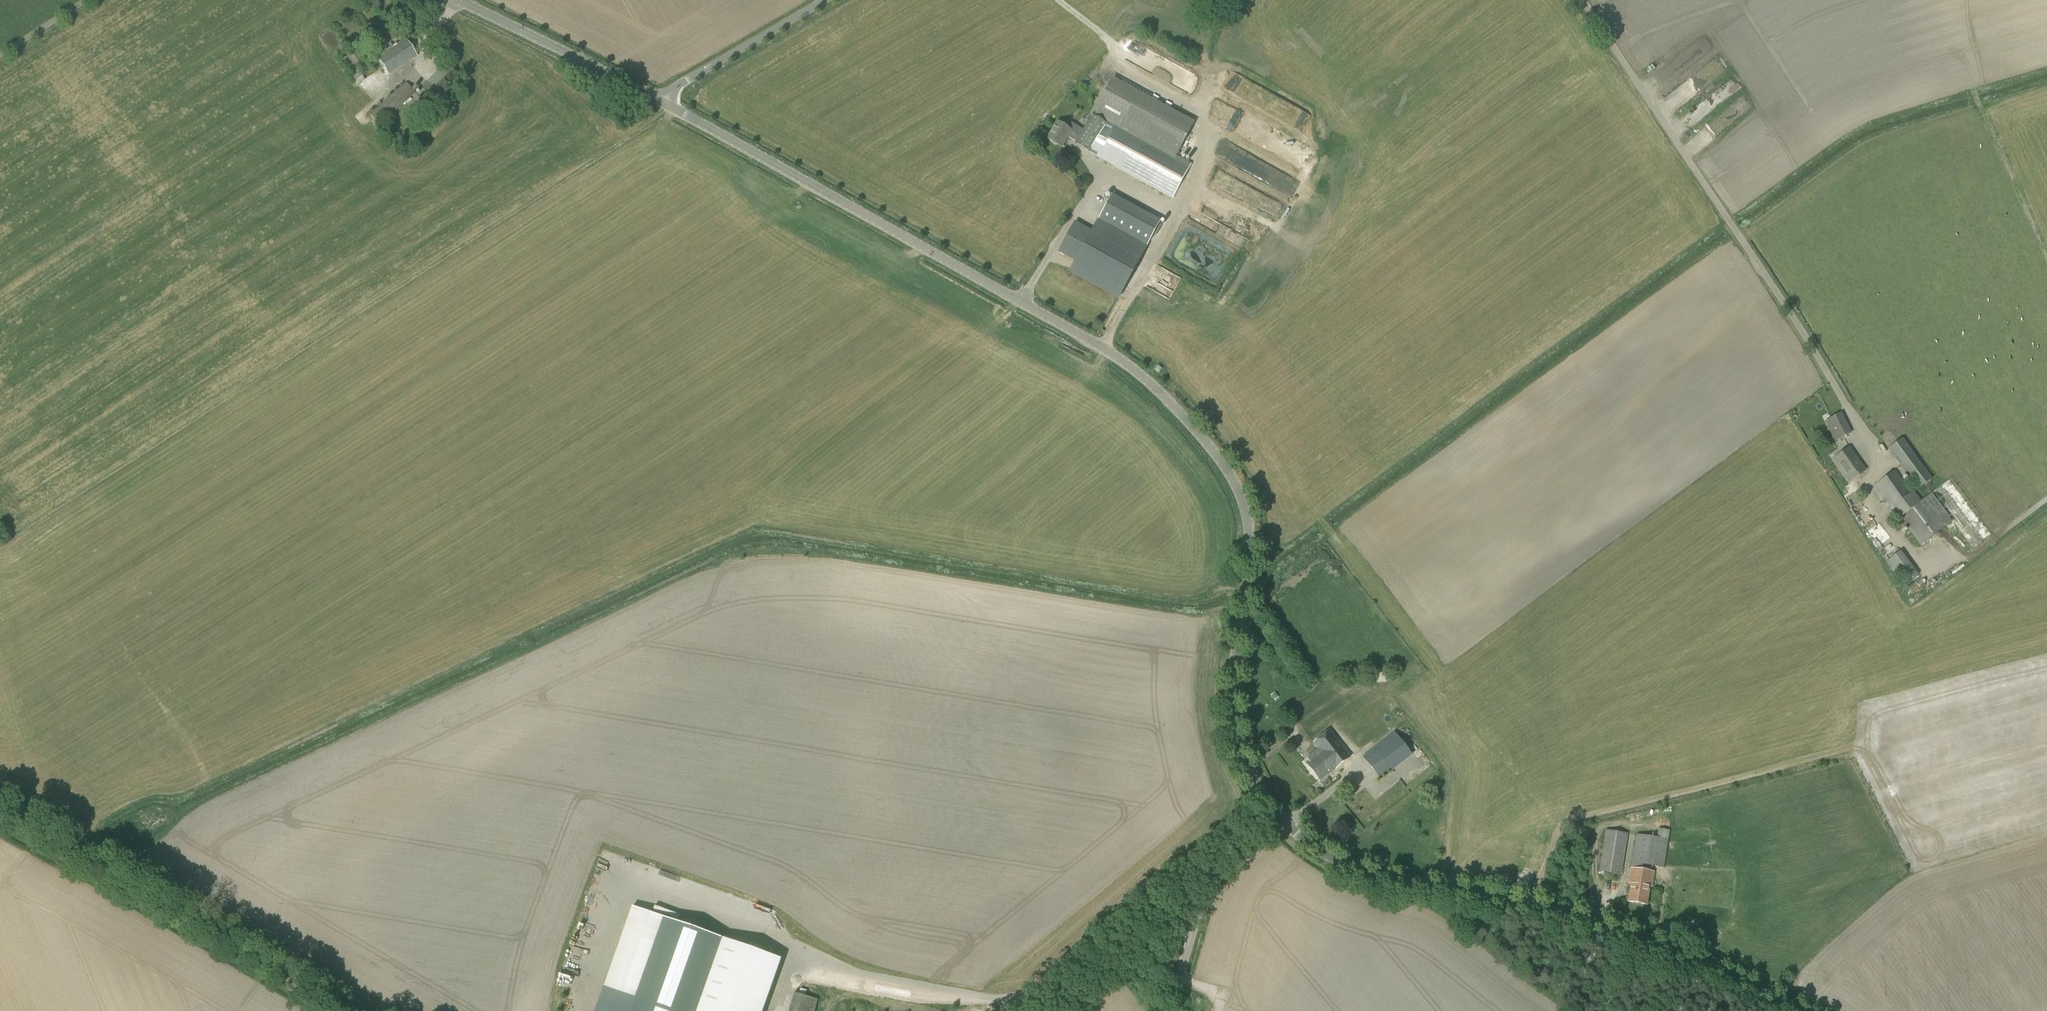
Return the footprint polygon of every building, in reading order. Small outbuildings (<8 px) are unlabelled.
[(392,46),(390,43),(399,37),(390,23),(369,36),(377,50),(385,45),(388,50),(377,57),(389,75),(418,56),(405,38),(397,44),(396,43),(392,46)] [(436,103),(461,79),(445,63),(421,87),(436,103)] [(356,86),(365,80),(360,72),(351,77),(356,86)] [(1196,123),(1115,79),(1093,115),(1092,115),(1083,129),(1068,120),(1065,126),(1058,122),(1047,138),(1062,147),(1068,137),(1076,142),(1075,143),(1098,157),(1097,158),(1173,198),(1192,165),(1177,156),(1196,123)] [(405,106),(415,97),(411,93),(413,90),(407,82),(370,114),(379,125),(403,104),(405,106)] [(1076,221),(1059,252),(1075,261),(1071,270),(1119,297),(1146,247),(1098,221),(1093,230),(1076,221)] [(1918,489),(1918,490),(1933,479),(1903,438),(1888,449),(1913,482),(1908,486),(1896,470),(1874,487),(1898,520),(1900,518),(1921,546),(1947,526),(1926,497),(1921,501),(1914,491),(1918,489)] [(1850,483),(1866,471),(1850,447),(1833,459),(1850,483)] [(1348,716),(1325,687),(1291,713),(1314,742),(1319,748),(1305,759),(1307,762),(1306,763),(1320,781),(1358,751),(1372,740),(1351,713),(1348,716)] [(1380,744),(1383,747),(1367,759),(1380,776),(1396,764),(1398,766),(1412,755),(1395,732),(1380,744)] [(1585,837),(1586,830),(1579,828),(1578,835),(1585,837)] [(1664,868),(1670,830),(1659,828),(1657,837),(1636,834),(1631,868),(1629,883),(1630,884),(1627,902),(1647,905),(1650,887),(1652,887),(1655,872),(1652,871),(1653,867),(1664,868)] [(1622,874),(1628,833),(1606,830),(1599,871),(1622,874)] [(637,994),(686,1010),(763,1010),(782,959),(723,938),(721,937),(723,931),(666,911),(637,994)] [(794,993),(789,1010),(815,1010),(818,999),(794,993)]
